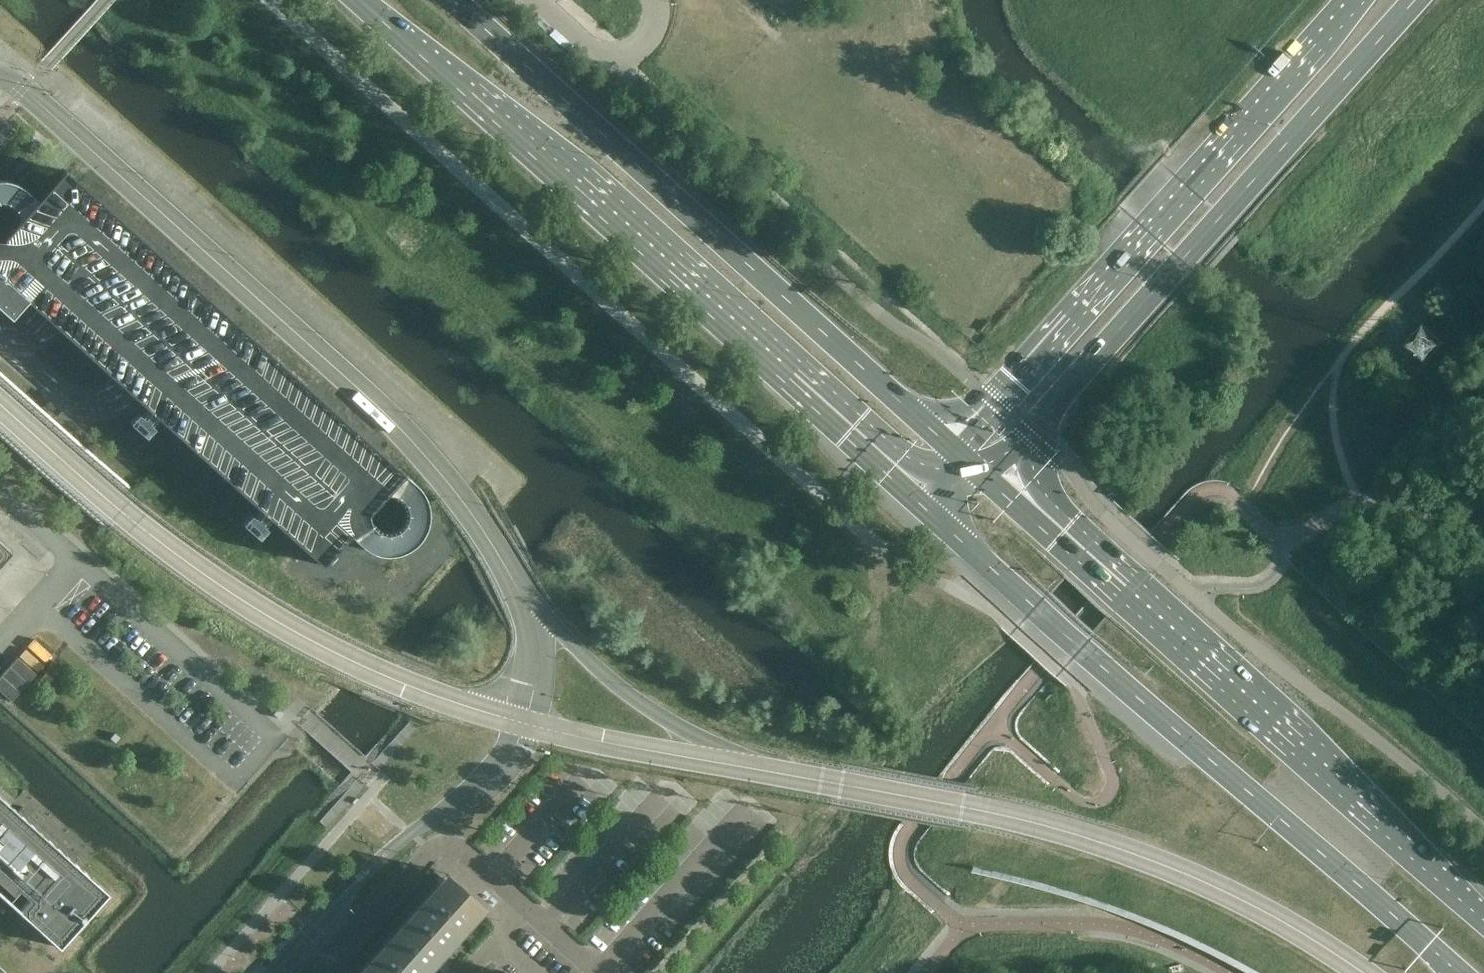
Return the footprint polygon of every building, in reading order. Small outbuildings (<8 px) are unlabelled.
[(65,169),(37,200),(27,191),(20,186),(14,183),(8,181),(0,180),(0,308),(11,317),(26,300),(50,321),(129,392),(322,565),(349,534),(360,544),(368,550),(379,553),(389,554),(400,552),(409,547),(417,540),(423,532),(427,522),(428,511),(426,501),(421,491),(414,483),(404,474),(65,169)] [(12,552),(0,541),(0,565),(12,552)] [(54,654),(35,636),(0,672),(0,687),(11,698),(54,654)] [(13,894),(18,889),(29,898),(20,909),(18,907),(16,908),(60,948),(108,893),(73,862),(78,857),(21,807),(17,812),(0,797),(0,882),(13,894)] [(479,915),(446,886),(368,972),(426,972),(479,915)]
